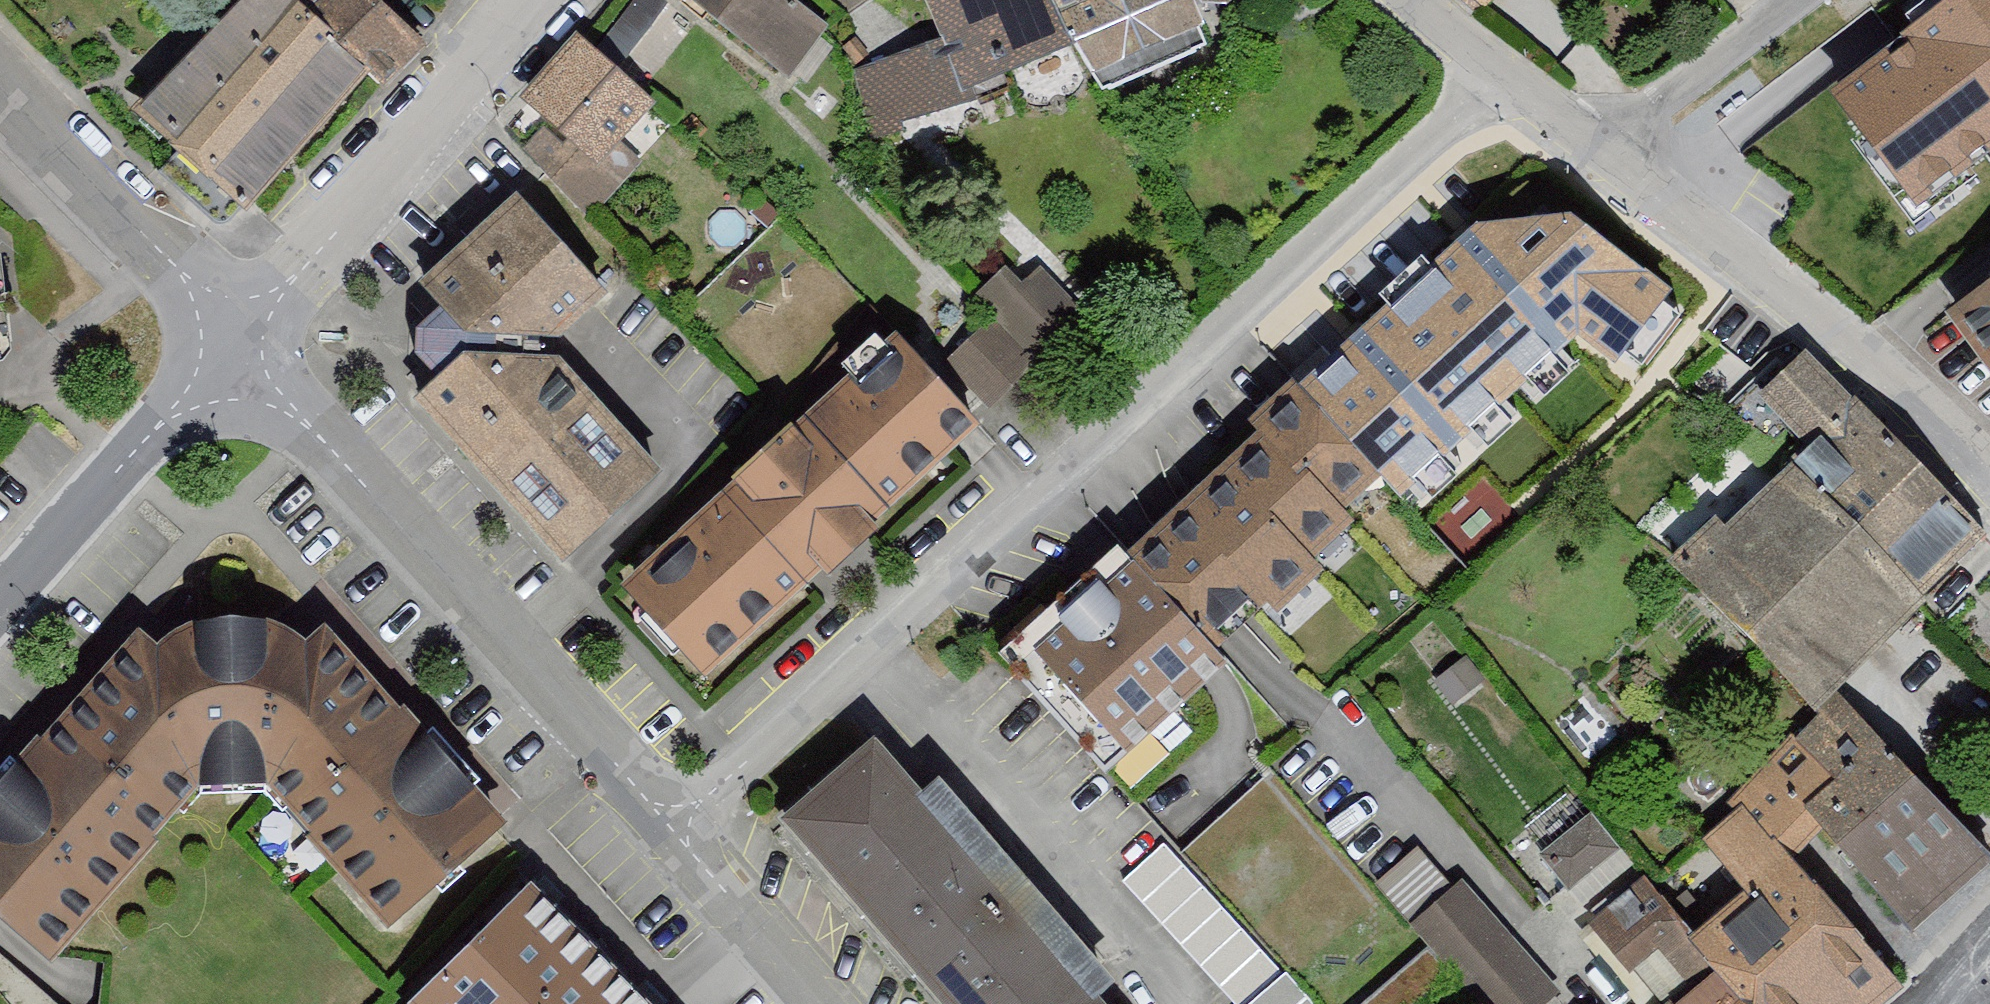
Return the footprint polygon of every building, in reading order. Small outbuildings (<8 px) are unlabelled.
[(154,117),(205,163),(325,32),(290,0),(257,0),(154,117)] [(375,79),(389,93),(431,49),(380,0),(290,0),(325,32),(375,79)] [(787,88),(827,40),(779,0),(680,0),(787,88)] [(855,86),(870,151),(903,145),(901,134),(980,115),(977,102),(1081,57),(1052,0),(922,0),(947,52),(855,86)] [(1081,57),(1103,105),(1209,58),(1200,38),(1245,0),(1052,0),(1081,57)] [(1904,104),(1886,118),(1931,175),(1989,128),(1989,0),(1961,0),(1875,67),(1904,104)] [(638,5),(597,58),(620,75),(661,23),(638,5)] [(325,32),(205,163),(256,209),(375,79),(325,32)] [(557,135),(524,173),(591,231),(638,176),(619,160),(656,118),(581,53),(530,112),(557,135)] [(448,397),(431,412),(574,572),(668,489),(556,363),(615,311),(526,211),(432,294),(448,312),(425,332),(423,367),(448,397)] [(1019,268),(975,312),(995,332),(1045,381),(1089,337),(1019,268)] [(1968,335),(1989,365),(1989,318),(1968,335)] [(1045,381),(995,332),(945,377),(995,427),(1045,381)] [(907,353),(636,602),(717,690),(988,441),(907,353)] [(1791,483),(1923,613),(1989,549),(1989,544),(1811,368),(1767,409),(1816,459),(1791,483)] [(1129,558),(1224,663),(1242,647),(1273,619),(1281,628),(1323,589),(1316,581),(1361,540),(1351,529),(1393,492),(1307,397),(1147,542),(1129,558)] [(1675,576),(1819,718),(1923,613),(1791,483),(1737,538),(1725,526),(1675,576)] [(1477,497),(1428,545),(1468,585),(1517,537),(1477,497)] [(1003,670),(1109,787),(1234,676),(1224,663),(1129,558),(1003,670)] [(210,792),(281,793),(389,693),(332,637),(313,654),(296,641),(274,632),(249,627),(215,631),(189,642),(167,658),(148,642),(95,700),(210,792)] [(1464,674),(1435,696),(1454,719),(1482,697),(1464,674)] [(281,793),(404,925),(512,826),(389,693),(281,793)] [(95,700),(0,807),(0,911),(64,966),(210,792),(95,700)] [(1840,711),(1799,750),(1837,793),(1878,829),(1922,785),(1840,711)] [(867,733),(776,809),(907,967),(999,891),(867,733)] [(1705,952),(1752,1003),(1898,1003),(1906,998),(1773,850),(1813,815),(1837,793),(1799,750),(1732,810),(1741,820),(1704,853),(1754,908),(1705,952)] [(1837,793),(1813,815),(1922,937),(1989,877),(1989,855),(1922,785),(1878,829),(1837,793)] [(1590,824),(1535,870),(1581,925),(1636,879),(1590,824)] [(1120,897),(1219,1003),(1258,1003),(1279,984),(1162,858),(1120,897)] [(394,996),(401,1003),(642,1003),(518,876),(394,996)] [(907,967),(940,1003),(1101,1003),(999,891),(907,967)] [(1705,952),(1646,896),(1595,941),(1655,1003),(1752,1003),(1705,952)] [(1415,940),(1472,1003),(1558,1003),(1463,898),(1415,940)]
